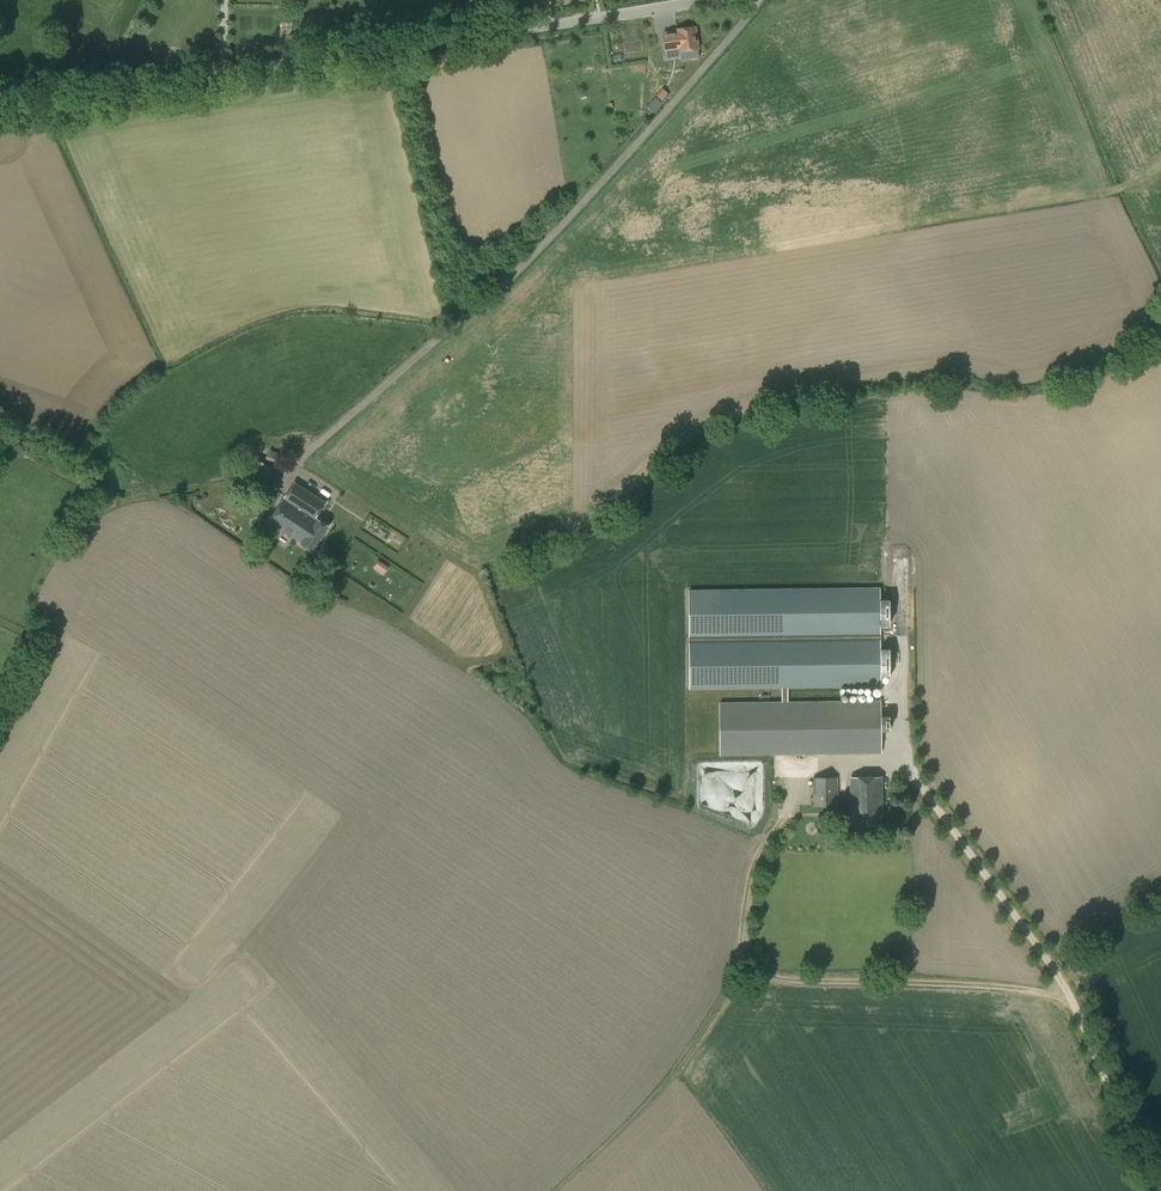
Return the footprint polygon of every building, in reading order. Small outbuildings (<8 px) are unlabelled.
[(676,29),(677,31),(663,33),(666,58),(680,56),(679,51),(698,49),(695,26),(676,29)] [(663,81),(657,88),(662,93),(668,86),(663,81)] [(648,107),(653,112),(662,102),(656,97),(648,107)] [(279,466),(284,457),(271,450),(266,461),(248,452),(239,471),(263,483),(273,463),(279,466)] [(329,526),(317,519),(315,518),(326,502),(295,482),(268,521),(301,543),(301,544),(312,551),(329,526)] [(388,567),(378,561),(375,565),(379,567),(376,571),(383,575),(388,567)] [(782,701),(789,701),(788,687),(881,687),(881,675),(890,675),(890,648),(880,648),(880,625),(890,625),(890,599),(880,599),(880,588),(689,590),(689,688),(782,688),(782,701)] [(788,701),(782,701),(720,702),(720,754),(812,753),(881,753),(881,727),(889,727),(889,717),(881,717),(881,701),(812,701),(788,701)] [(837,777),(812,777),(812,781),(813,807),(838,806),(837,777)] [(850,777),(851,827),(882,827),(881,777),(850,777)]
